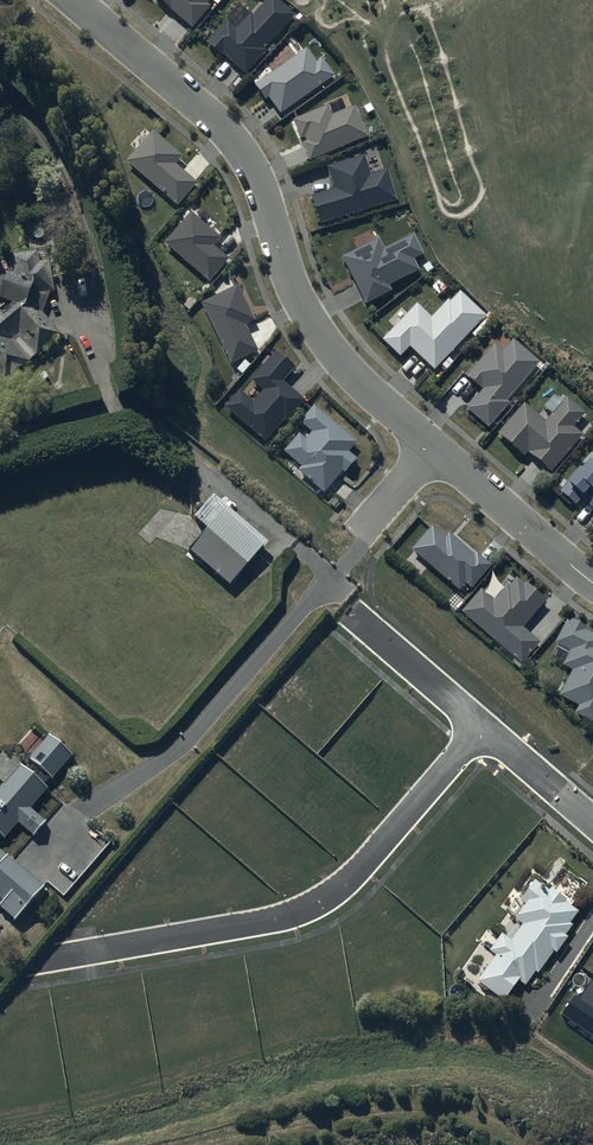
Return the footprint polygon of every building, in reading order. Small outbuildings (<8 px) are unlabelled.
[(192,27),(211,5),(208,2),(209,0),(160,0),(192,27)] [(280,0),(265,0),(253,13),(251,11),(236,27),(227,18),(207,40),(222,54),(223,53),(245,73),(266,50),(264,47),(295,13),(280,0)] [(307,47),(255,83),(265,98),(269,95),(281,112),(336,74),(323,56),(316,60),(307,47)] [(327,103),(292,118),(310,159),(368,135),(356,104),(332,114),(327,103)] [(183,154),(153,129),(126,160),(178,204),(198,181),(176,162),(183,154)] [(334,187),(311,194),(320,223),(398,200),(388,167),(371,173),(365,153),(327,164),(334,187)] [(221,237),(191,211),(164,242),(209,281),(230,257),(215,244),(221,237)] [(378,237),(342,255),(366,303),(392,289),(389,284),(420,268),(415,259),(425,254),(414,233),(384,248),(378,237)] [(4,381),(61,332),(42,310),(49,291),(54,290),(49,259),(40,261),(38,248),(9,253),(12,272),(6,270),(5,275),(2,275),(0,282),(0,297),(8,300),(0,307),(0,376),(4,381)] [(238,284),(201,302),(230,363),(258,350),(246,323),(255,319),(238,284)] [(486,314),(460,289),(450,300),(448,298),(431,316),(418,302),(383,338),(401,355),(410,345),(434,368),(486,314)] [(540,361),(513,338),(503,349),(495,342),(467,374),(483,388),(466,407),(489,426),(510,402),(507,399),(540,361)] [(295,365),(276,349),(251,379),(263,389),(253,401),(238,388),(224,406),(265,440),(284,418),(287,420),(305,398),(283,380),(295,365)] [(528,450),(550,470),(582,433),(572,425),(583,412),(567,397),(545,421),(525,403),(498,433),(523,455),(528,450)] [(356,441),(314,404),(300,420),(311,430),(306,436),(300,431),(283,450),(300,465),(298,468),(324,491),(343,469),(345,471),(357,458),(348,450),(356,441)] [(560,490),(576,503),(581,497),(592,507),(592,458),(589,455),(560,490)] [(188,548),(229,583),(269,541),(204,483),(183,506),(207,526),(188,548)] [(446,536),(433,525),(414,548),(460,587),(465,581),(472,588),(493,563),(476,549),(474,552),(449,532),(446,536)] [(524,583),(517,577),(510,585),(506,582),(494,596),(482,586),(461,611),(521,662),(540,640),(523,625),(546,598),(525,581),(524,583)] [(567,619),(555,642),(569,649),(561,665),(571,670),(558,695),(577,704),(573,712),(592,721),(592,633),(584,628),(586,625),(571,618),(570,620),(567,619)] [(48,732),(28,756),(52,777),(73,753),(48,732)] [(0,784),(0,833),(4,837),(18,821),(34,835),(46,820),(30,807),(48,787),(3,749),(0,753),(0,780),(2,782),(0,784)] [(14,918),(42,886),(0,849),(0,906),(14,918)] [(503,999),(517,979),(525,984),(535,970),(538,972),(553,950),(555,952),(567,935),(565,934),(572,924),(569,922),(578,910),(565,901),(566,899),(549,887),(548,889),(534,880),(520,900),(525,903),(515,918),(522,923),(511,939),(501,932),(489,950),(495,954),(476,980),(503,999)] [(592,978),(580,997),(576,994),(562,1014),(592,1036),(592,978)]
